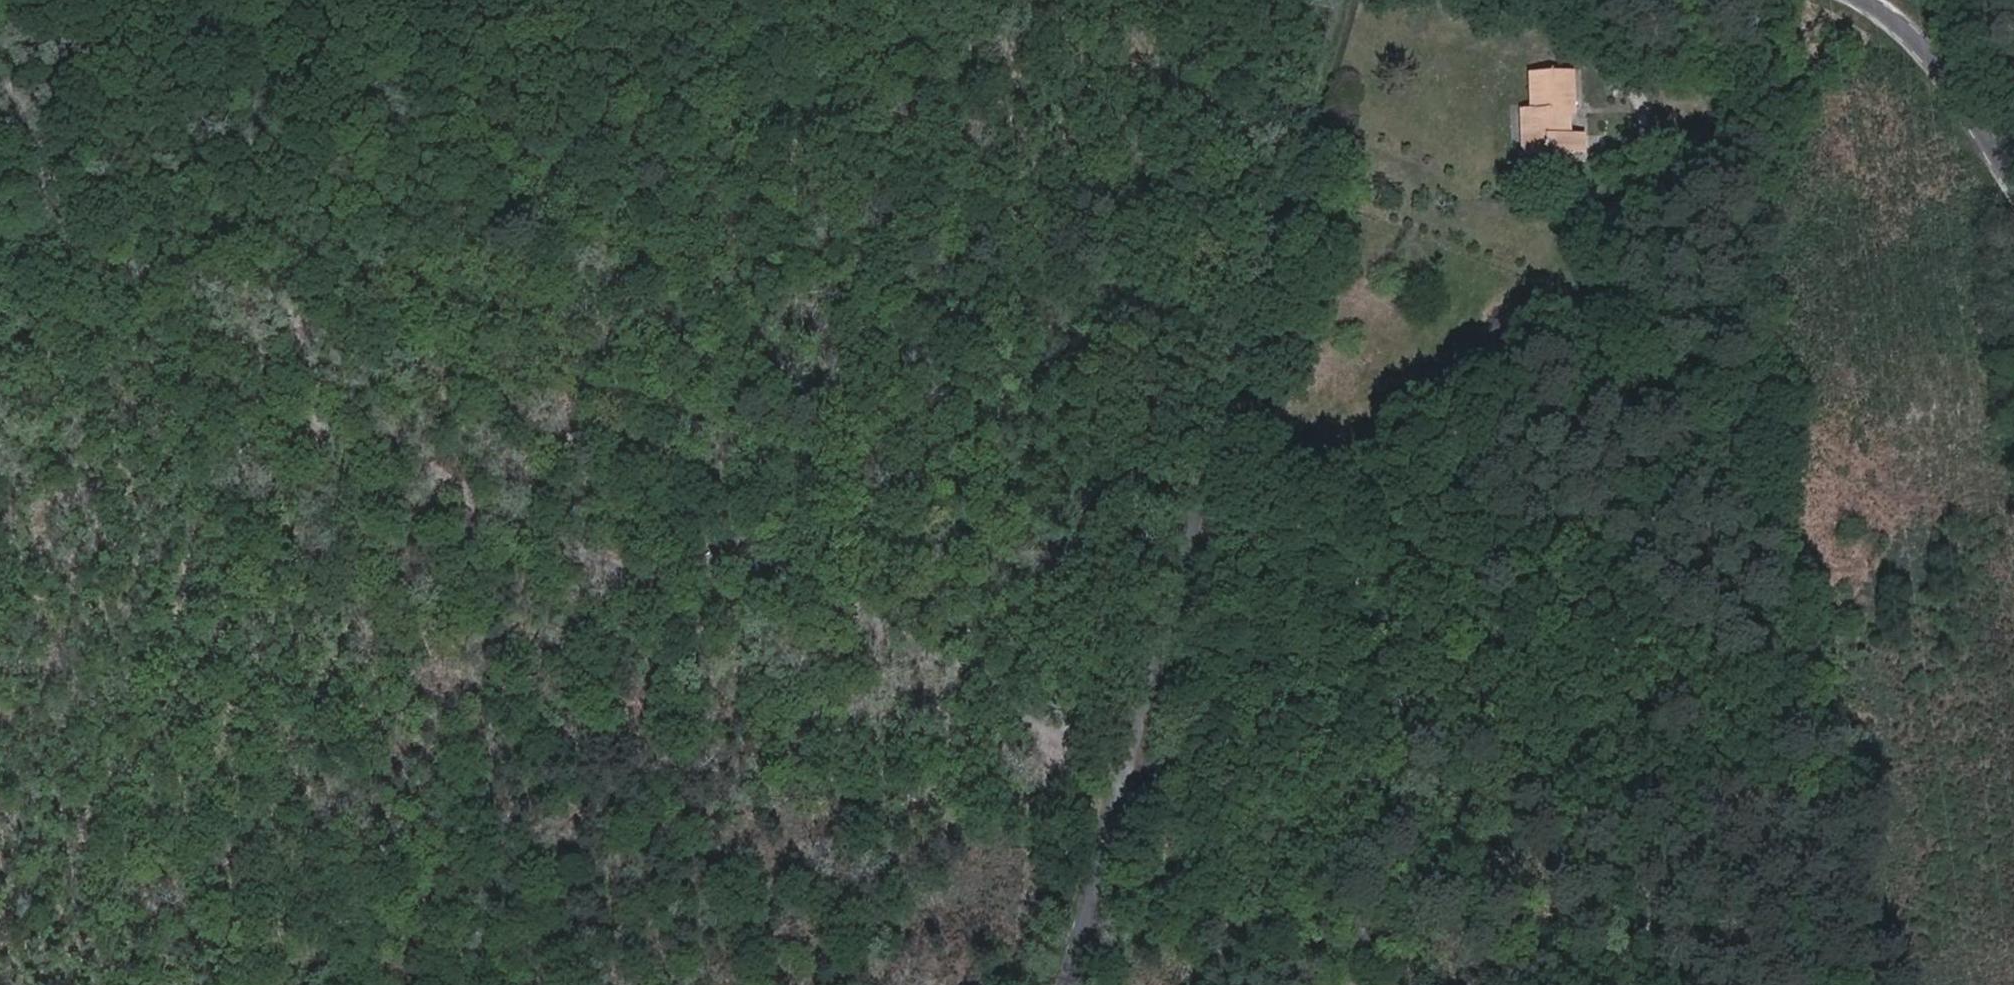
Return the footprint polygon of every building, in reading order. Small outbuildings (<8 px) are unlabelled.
[(1572,136),(1568,72),(1531,73),(1532,110),(1519,111),(1520,155),(1580,154),(1579,137),(1572,136)]
